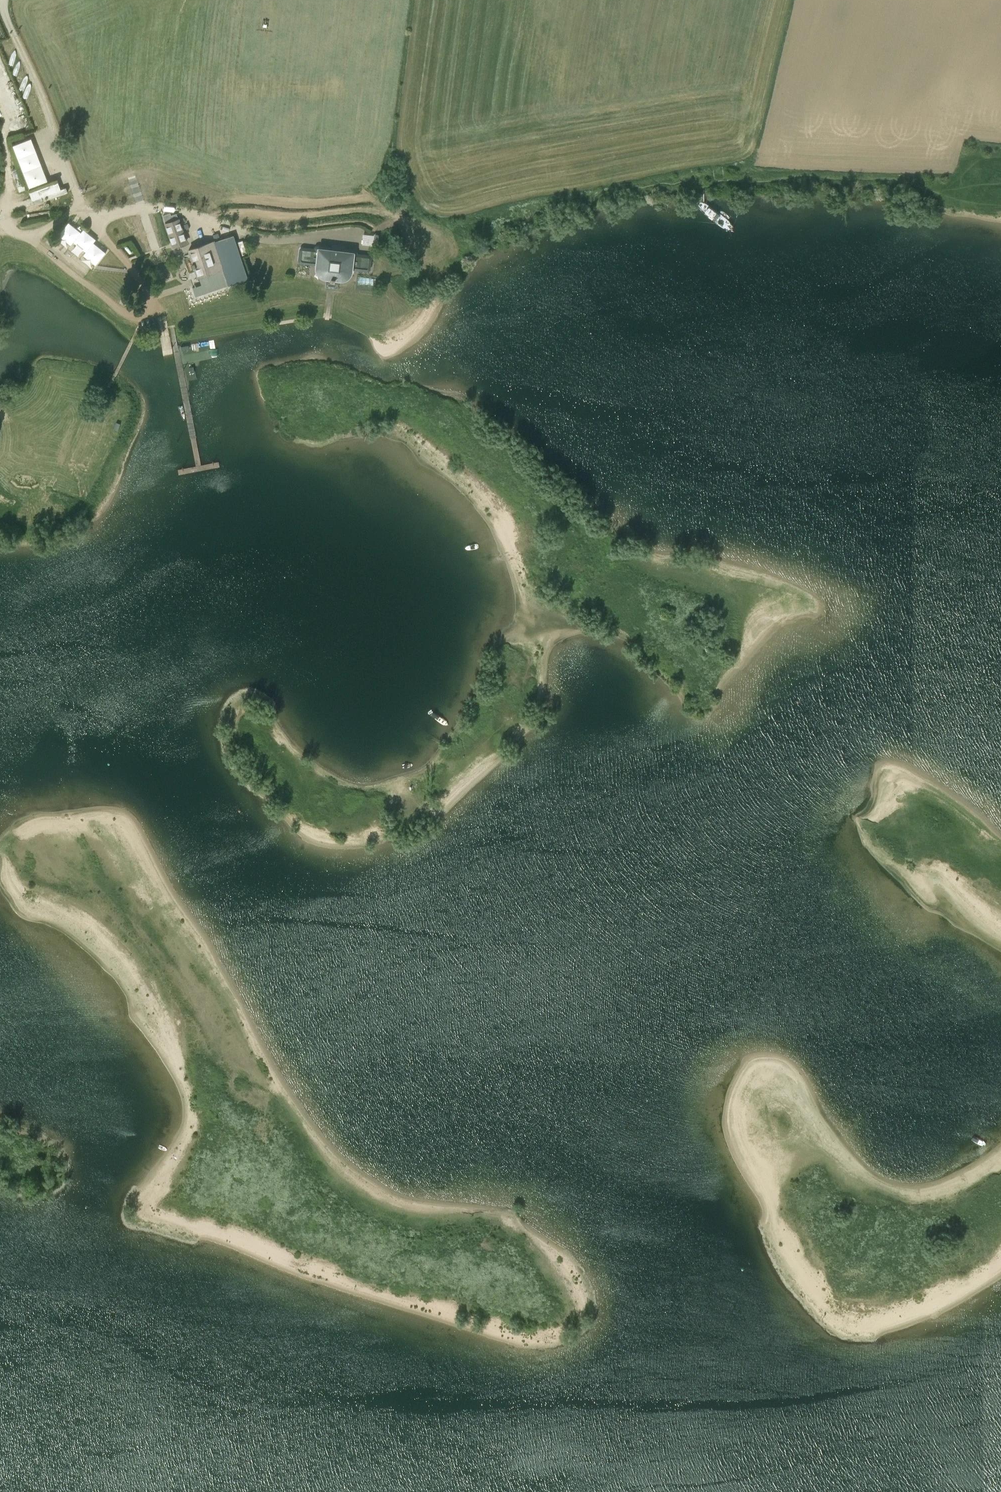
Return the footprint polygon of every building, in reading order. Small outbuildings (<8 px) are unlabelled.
[(33,143),(38,142),(36,133),(21,135),(22,142),(33,140),(33,143)] [(61,189),(58,182),(29,193),(32,200),(47,194),(49,199),(68,192),(66,187),(61,189)] [(163,216),(166,223),(178,219),(176,214),(171,216),(170,213),(163,216)] [(178,219),(166,223),(173,246),(186,242),(180,226),(178,219)] [(93,242),(96,239),(83,229),(81,232),(68,222),(58,235),(71,245),(73,242),(86,252),(83,255),(96,265),(106,253),(93,242)] [(362,243),(373,244),(373,234),(363,233),(362,243)] [(245,278),(232,234),(215,240),(228,283),(245,278)] [(197,276),(223,268),(214,241),(188,249),(191,257),(185,259),(188,270),(189,273),(195,271),(197,276)] [(333,252),(330,251),(330,250),(330,248),(328,248),(322,247),(317,246),(316,247),(315,248),(315,250),(303,248),(301,249),(301,250),(299,260),(300,261),(301,262),(316,264),(317,267),(318,270),(321,273),(324,275),(327,275),(327,276),(332,276),(332,278),(335,278),(335,277),(340,277),(344,277),(347,275),(350,272),(351,268),(352,266),(367,268),(368,267),(369,266),(370,258),(370,257),(368,256),(357,255),(356,255),(356,253),(356,251),(354,251),(344,249),(342,250),(341,251),(341,253),(333,252)]
